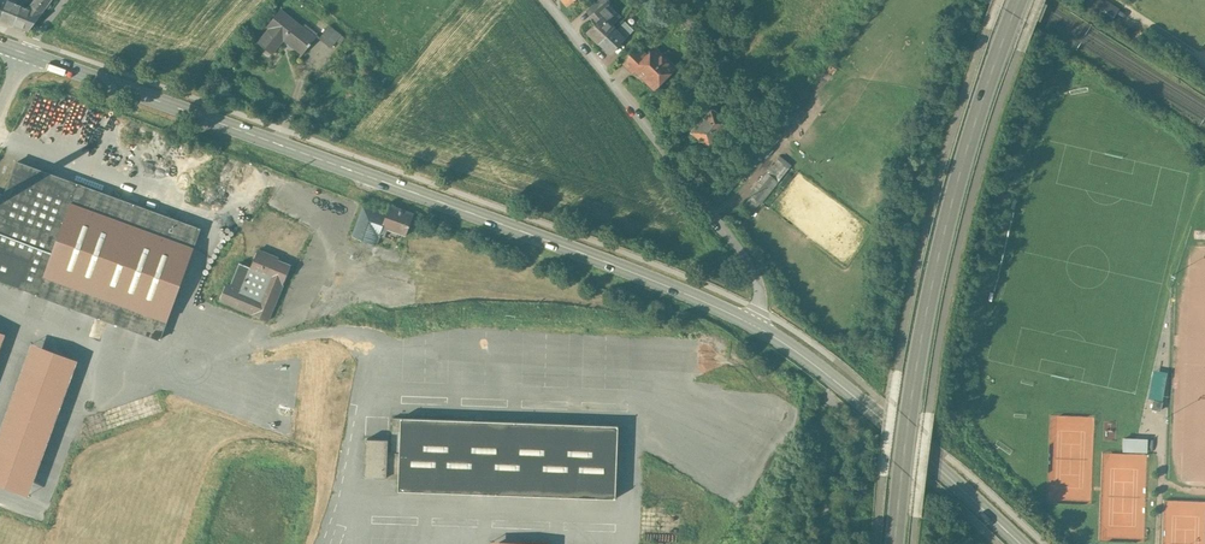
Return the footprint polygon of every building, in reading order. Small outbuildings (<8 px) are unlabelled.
[(0,20),(14,25),(22,5),(23,5),(28,0),(17,0),(16,3),(8,0),(0,20)] [(35,2),(33,1),(31,4),(33,5),(30,8),(22,5),(14,25),(29,31),(52,0),(36,0),(35,2)] [(605,0),(598,0),(588,8),(593,14),(605,4),(606,5),(608,3),(605,0)] [(730,18),(739,25),(754,6),(747,0),(744,0),(730,18)] [(606,5),(605,4),(593,14),(591,16),(591,17),(594,15),(598,21),(588,32),(599,43),(614,27),(611,25),(618,18),(606,5)] [(315,38),(280,10),(268,26),(271,28),(259,43),(272,54),(284,38),(303,53),(315,38)] [(618,32),(614,27),(599,43),(610,53),(631,31),(624,24),(618,32)] [(329,25),(320,38),(332,47),(337,41),(341,35),(329,25)] [(345,38),(341,35),(337,41),(341,44),(345,38)] [(637,46),(622,61),(633,72),(635,69),(648,56),(637,46)] [(669,63),(655,49),(648,56),(635,69),(642,76),(644,74),(656,87),(669,74),(664,68),(669,63)] [(722,90),(716,84),(710,92),(716,97),(722,90)] [(716,97),(710,92),(702,101),(710,108),(711,107),(715,111),(722,102),(716,97)] [(710,108),(691,131),(711,147),(730,123),(722,116),(724,114),(721,111),(719,113),(715,111),(711,107),(710,108),(709,108),(710,108)] [(789,169),(778,159),(767,172),(779,182),(789,169)] [(17,162),(4,195),(0,194),(0,281),(17,287),(17,288),(19,288),(32,293),(160,339),(167,320),(194,247),(193,247),(200,229),(17,162)] [(779,182),(767,172),(749,195),(751,197),(760,204),(779,182)] [(760,204),(751,197),(743,207),(752,214),(760,204)] [(414,213),(390,205),(387,215),(380,236),(381,237),(381,236),(385,237),(388,229),(392,231),(391,234),(397,236),(398,233),(406,236),(414,213)] [(387,215),(364,206),(353,236),(377,245),(380,236),(387,215)] [(274,256),(258,250),(251,267),(239,263),(240,263),(230,286),(226,284),(220,300),(253,313),(252,314),(268,321),(291,266),(273,258),(274,256)] [(32,344),(0,433),(0,486),(28,496),(78,360),(32,344)] [(744,376),(728,376),(727,389),(744,389),(744,376)] [(1162,403),(1154,401),(1152,409),(1160,411),(1162,403)] [(618,425),(401,417),(401,418),(393,417),(392,430),(401,431),(400,453),(388,452),(388,439),(367,438),(366,477),(387,477),(387,473),(399,474),(398,490),(616,498),(618,425)] [(1149,437),(1124,436),(1124,450),(1149,451),(1149,437)]
